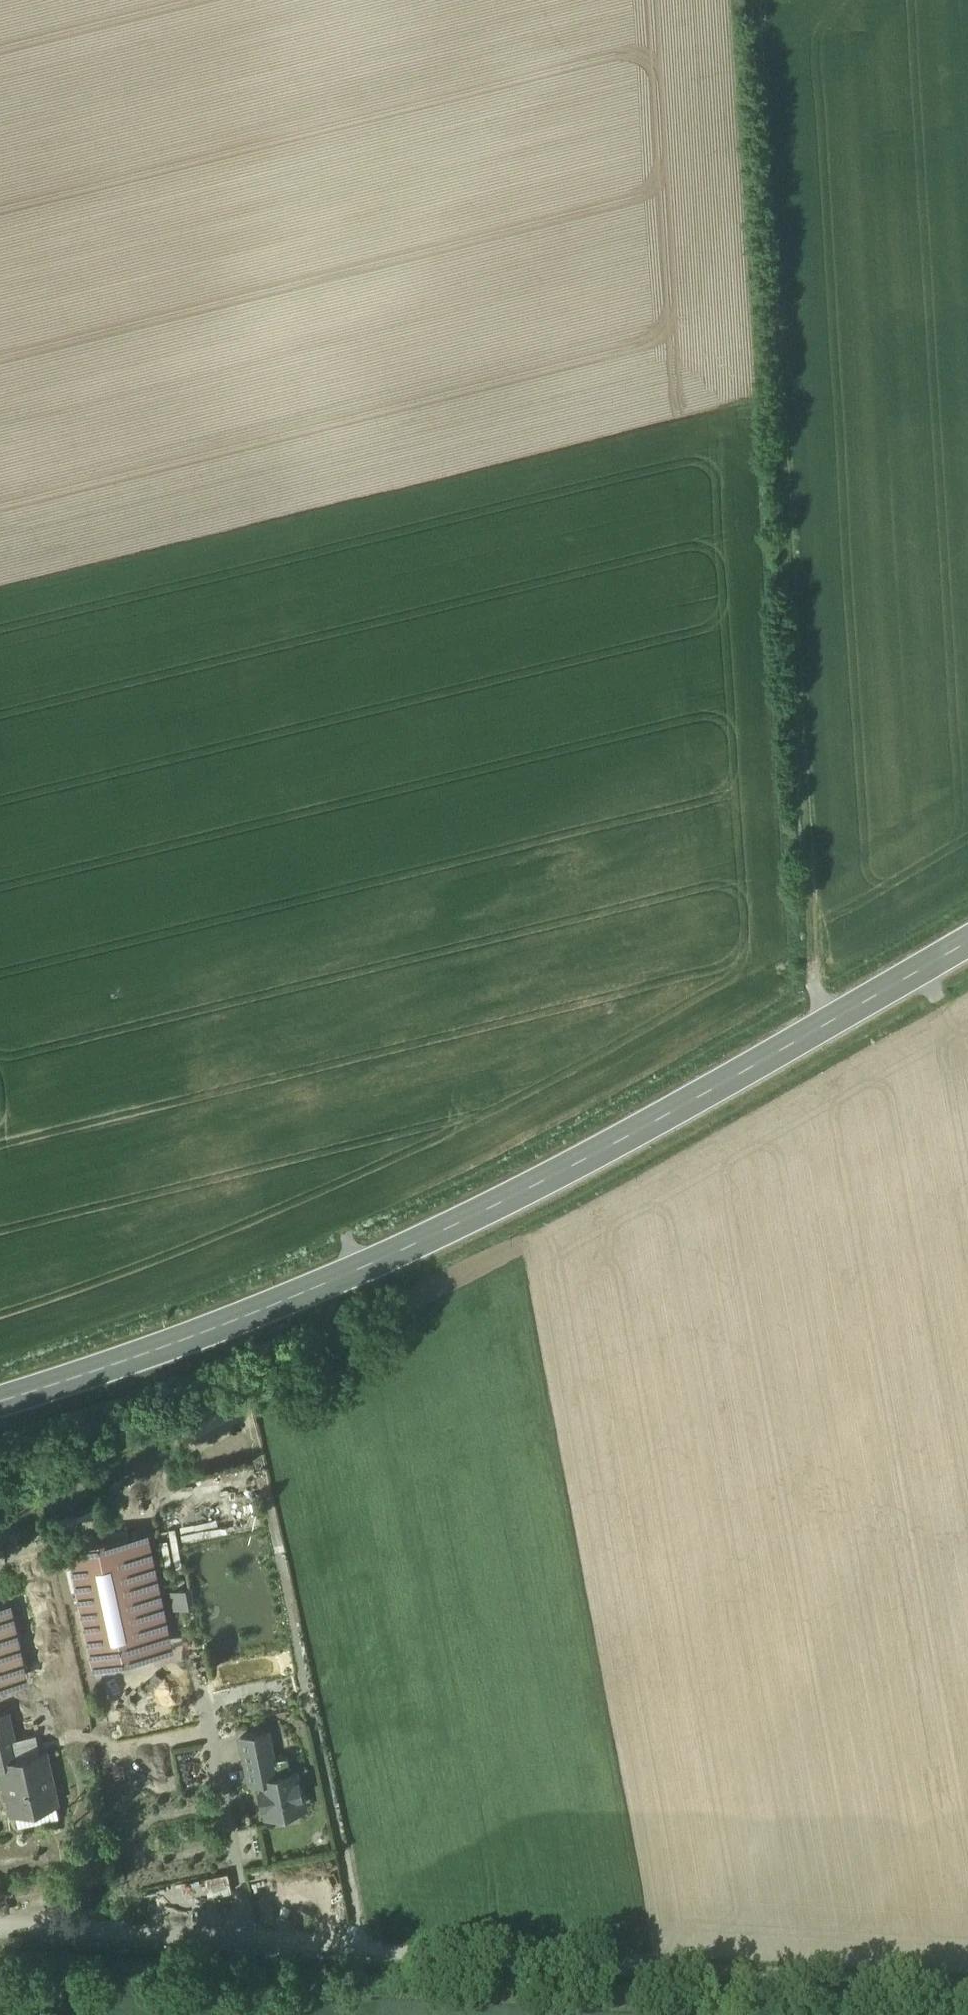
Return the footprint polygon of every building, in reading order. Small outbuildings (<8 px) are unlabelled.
[(69,1547),(94,1665),(173,1648),(147,1530),(69,1547)] [(16,1682),(0,1608),(0,1686),(16,1682)] [(23,1719),(43,1717),(42,1702),(22,1704),(23,1719)] [(17,1759),(7,1712),(0,1714),(0,1763),(1,1762),(17,1759)] [(259,1780),(276,1776),(276,1775),(272,1758),(266,1731),(241,1737),(251,1782),(259,1780)] [(17,1759),(1,1762),(12,1811),(14,1810),(17,1826),(60,1816),(45,1752),(17,1759)] [(288,1755),(272,1758),(276,1775),(291,1773),(288,1755)] [(276,1776),(259,1780),(261,1790),(259,1790),(262,1804),(264,1804),(266,1815),(299,1809),(296,1797),(299,1796),(296,1784),(298,1784),(295,1772),(291,1773),(276,1776)] [(228,1873),(208,1878),(211,1892),(231,1887),(228,1873)]
